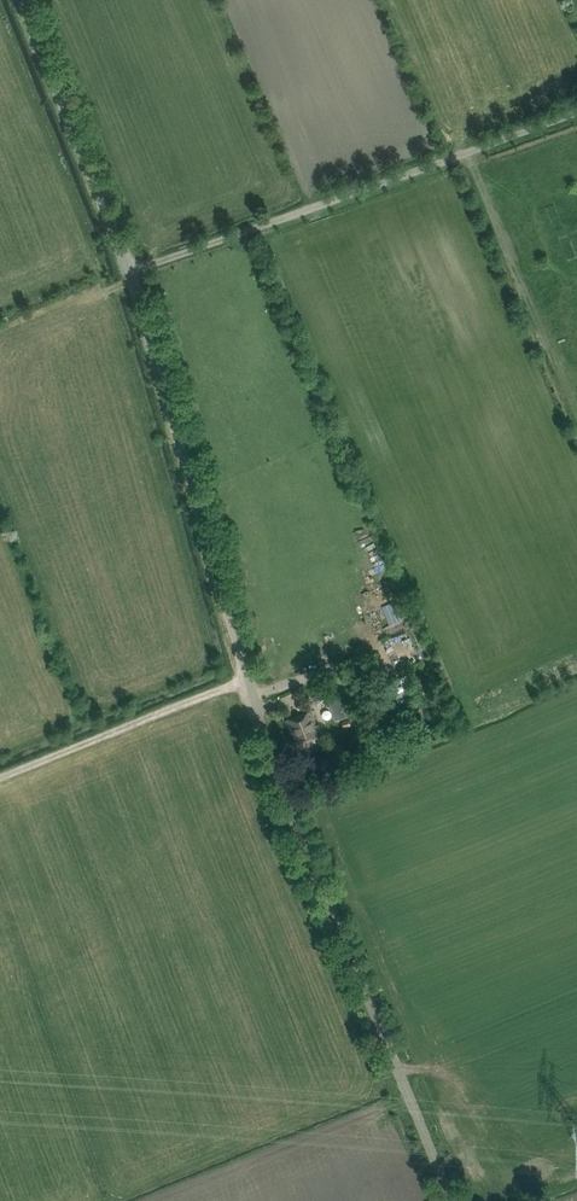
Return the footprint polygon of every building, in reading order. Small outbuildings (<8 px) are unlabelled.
[(382,606),(390,623),(400,618),(392,601),(382,606)] [(408,690),(404,692),(397,675),(392,677),(390,673),(382,676),(394,705),(411,698),(408,690)] [(310,689),(314,701),(339,693),(334,679),(312,686),(313,688),(310,689)] [(337,708),(344,728),(349,726),(342,706),(337,708)] [(292,730),(301,754),(318,748),(314,738),(321,735),(318,725),(315,726),(309,711),(285,720),(289,731),(292,730)]
